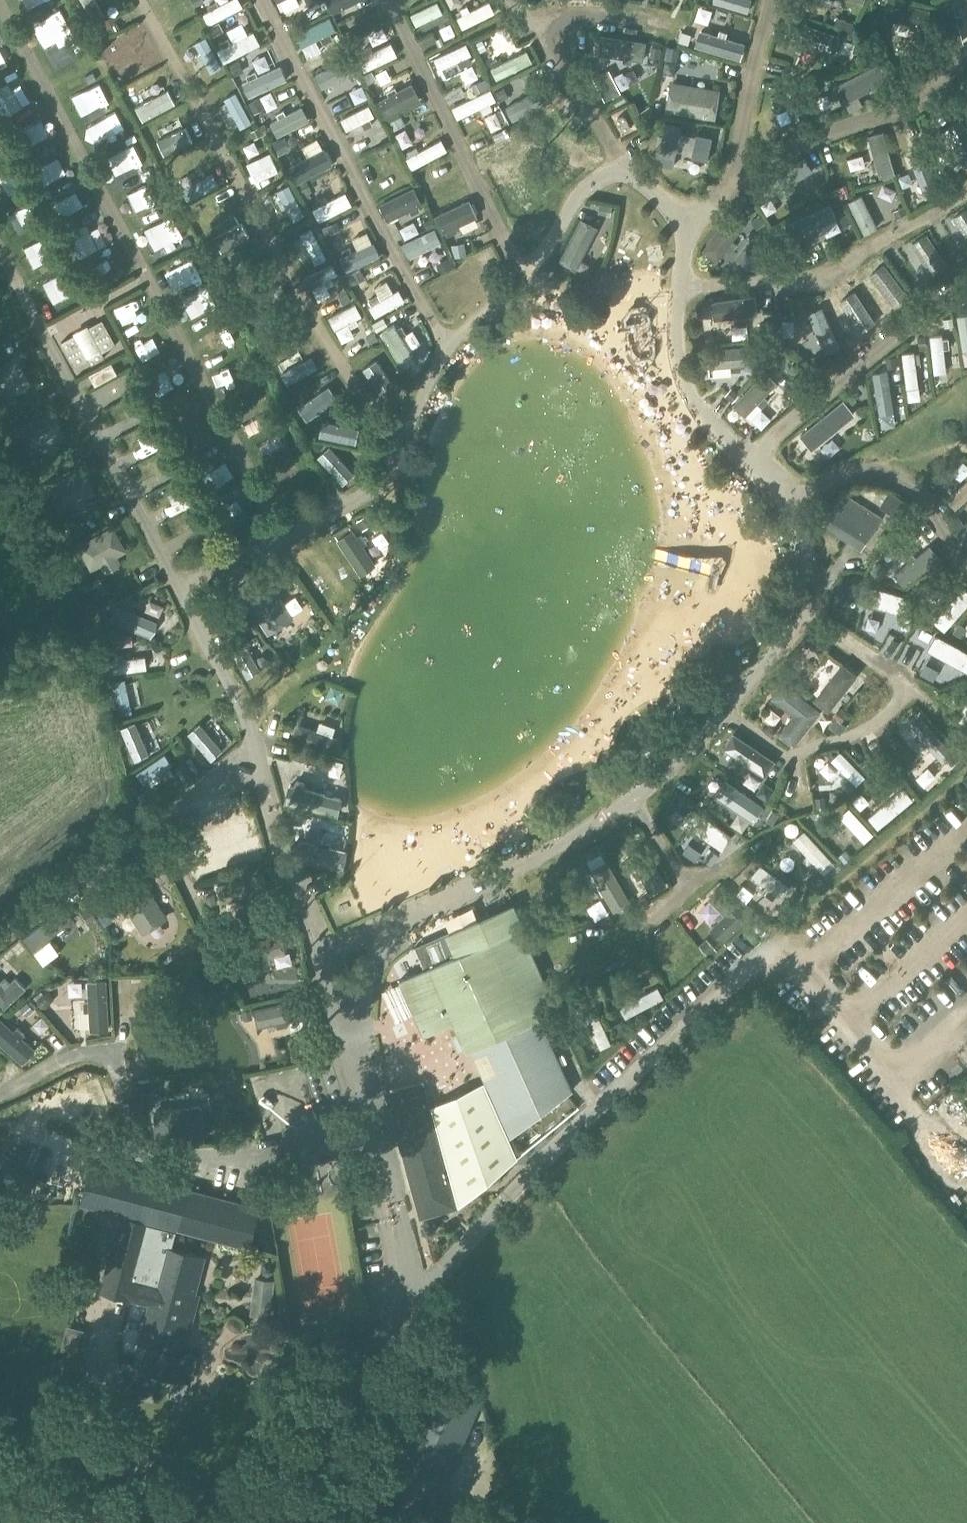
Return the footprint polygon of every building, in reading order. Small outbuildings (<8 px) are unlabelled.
[(40,18),(61,12),(58,0),(35,0),(40,18)] [(104,16),(96,0),(81,0),(93,22),(104,16)] [(204,13),(210,23),(243,6),(240,0),(229,0),(220,5),(217,0),(208,5),(211,9),(204,13)] [(311,9),(321,4),(319,0),(306,0),(311,9)] [(334,11),(356,0),(329,0),(334,11)] [(753,11),(756,0),(715,0),(753,11)] [(926,25),(929,8),(893,0),(891,0),(887,16),(926,25)] [(963,40),(953,0),(952,0),(939,3),(950,44),(963,40)] [(413,14),(418,24),(444,12),(439,1),(413,14)] [(463,27),(495,12),(489,2),(471,10),(469,5),(462,9),(464,14),(458,17),(463,27)] [(113,15),(104,20),(108,27),(116,22),(113,15)] [(377,15),(364,20),(369,32),(382,27),(377,15)] [(846,19),(837,16),(834,24),(843,28),(846,19)] [(176,38),(188,29),(179,17),(167,27),(176,38)] [(331,32),(337,29),(330,17),(297,34),(303,46),(322,37),(331,32)] [(787,35),(834,51),(840,34),(793,18),(787,35)] [(224,29),(219,21),(209,27),(213,35),(224,29)] [(692,33),(683,30),(680,40),(690,42),(692,33)] [(702,30),(697,44),(740,57),(744,42),(702,30)] [(224,47),(219,49),(225,61),(261,43),(255,31),(232,43),(229,37),(221,41),(224,47)] [(356,56),(392,45),(388,31),(352,42),(356,56)] [(598,34),(595,53),(624,58),(624,62),(632,64),(633,58),(643,60),(646,42),(598,34)] [(222,66),(206,37),(196,42),(211,72),(222,66)] [(525,37),(483,55),(488,66),(530,48),(525,37)] [(483,39),(477,42),(481,51),(488,48),(483,39)] [(861,41),(858,51),(868,54),(871,45),(861,41)] [(470,55),(473,54),(468,43),(436,58),(441,69),(459,60),(462,66),(473,61),(470,55)] [(338,49),(343,58),(352,53),(348,44),(338,49)] [(679,47),(669,45),(666,57),(677,59),(679,47)] [(653,46),(651,56),(659,57),(660,47),(653,46)] [(261,47),(248,52),(253,64),(266,59),(261,47)] [(492,67),(497,78),(533,61),(527,50),(492,67)] [(350,58),(317,74),(323,87),(356,72),(350,58)] [(229,65),(234,76),(245,70),(239,60),(229,65)] [(835,86),(843,102),(888,78),(879,62),(835,86)] [(198,82),(204,92),(232,75),(225,65),(198,82)] [(286,79),(280,65),(257,76),(255,71),(247,74),(249,79),(243,82),(249,96),(286,79)] [(622,91),(610,69),(595,77),(606,99),(622,91)] [(14,70),(0,77),(0,105),(25,91),(14,70)] [(77,103),(104,92),(96,71),(68,82),(77,103)] [(364,75),(368,83),(377,79),(372,71),(364,75)] [(477,92),(491,85),(488,78),(473,85),(477,92)] [(814,79),(806,85),(812,94),(820,89),(814,79)] [(661,88),(659,103),(669,105),(668,110),(718,119),(723,88),(673,80),(672,90),(661,88)] [(412,83),(397,91),(395,87),(388,91),(390,95),(378,101),(387,117),(420,100),(412,83)] [(498,90),(502,99),(509,95),(505,86),(498,90)] [(506,107),(513,120),(552,99),(545,86),(506,107)] [(797,88),(783,93),(795,127),(809,122),(797,88)] [(497,100),(492,89),(454,107),(459,118),(481,107),(484,113),(493,109),(490,103),(497,100)] [(176,103),(169,90),(137,107),(144,120),(176,103)] [(225,98),(241,128),(252,122),(236,92),(225,98)] [(261,96),(250,102),(255,112),(266,106),(261,96)] [(11,128),(36,115),(29,102),(4,115),(11,128)] [(91,114),(102,131),(121,119),(110,102),(91,114)] [(348,129),(375,115),(370,104),(343,119),(348,129)] [(278,136),(309,119),(302,105),(286,114),(284,109),(277,113),(280,117),(271,122),(278,136)] [(622,130),(625,131),(630,128),(631,125),(626,115),(623,114),(618,117),(617,120),(622,130)] [(394,130),(406,124),(401,115),(389,122),(394,130)] [(677,149),(681,131),(683,123),(667,120),(658,162),(674,165),(677,149)] [(964,165),(966,164),(966,130),(962,120),(946,128),(964,165)] [(304,141),(317,135),(312,124),(299,130),(304,141)] [(259,126),(251,131),(256,138),(263,133),(259,126)] [(164,154),(193,141),(186,127),(158,140),(164,154)] [(493,134),(496,141),(507,136),(503,129),(493,134)] [(128,131),(110,141),(122,165),(140,156),(128,131)] [(692,156),(709,159),(714,135),(697,131),(697,134),(693,152),(692,156)] [(895,172),(883,131),(869,135),(881,176),(895,172)] [(386,133),(355,145),(360,156),(391,145),(386,133)] [(942,135),(931,141),(941,156),(951,149),(942,135)] [(280,155),(291,149),(284,136),(273,142),(280,155)] [(407,158),(413,169),(447,150),(441,140),(420,151),(417,146),(408,151),(411,156),(407,158)] [(502,140),(492,145),(495,152),(506,147),(502,140)] [(847,160),(863,155),(858,141),(843,146),(847,160)] [(25,155),(34,175),(62,161),(53,142),(25,155)] [(292,159),(295,164),(290,166),(299,182),(333,163),(325,148),(323,148),(308,156),(303,159),(300,154),(292,159)] [(17,169),(8,149),(0,152),(0,177),(17,169)] [(184,185),(221,163),(214,152),(177,174),(184,185)] [(272,152),(245,165),(254,183),(279,171),(275,163),(276,162),(272,152)] [(393,153),(381,158),(387,170),(399,164),(393,153)] [(687,155),(684,169),(698,172),(701,158),(687,155)] [(773,194),(813,170),(805,157),(765,181),(773,194)] [(927,157),(914,162),(926,197),(940,192),(927,157)] [(212,173),(183,188),(189,200),(218,184),(212,173)] [(953,176),(957,185),(965,181),(961,173),(953,176)] [(72,178),(45,192),(54,210),(81,196),(72,178)] [(297,186),(303,195),(312,191),(307,181),(297,186)] [(940,185),(944,193),(952,189),(949,181),(940,185)] [(294,220),(305,214),(289,184),(278,190),(294,220)] [(845,184),(836,188),(841,199),(850,195),(845,184)] [(414,187),(381,203),(389,220),(410,209),(413,213),(421,209),(419,205),(423,203),(414,187)] [(313,209),(320,221),(353,204),(346,191),(328,201),(325,195),(318,199),(321,205),(313,209)] [(238,195),(209,210),(214,221),(243,206),(238,195)] [(851,203),(865,231),(876,226),(863,198),(851,203)] [(437,215),(444,231),(446,230),(449,235),(459,230),(457,225),(477,216),(470,200),(437,215)] [(599,212),(610,214),(612,206),(601,204),(599,212)] [(836,218),(830,204),(787,225),(793,238),(836,218)] [(894,209),(897,217),(907,213),(903,205),(894,209)] [(954,215),(966,236),(966,208),(954,215)] [(348,231),(359,226),(352,211),(341,217),(348,231)] [(746,223),(731,212),(704,247),(719,258),(746,223)] [(760,213),(752,219),(757,227),(766,221),(760,213)] [(436,225),(432,217),(424,221),(428,229),(436,225)] [(597,226),(582,218),(562,259),(577,266),(597,226)] [(331,232),(341,227),(338,220),(328,225),(331,232)] [(242,224),(215,239),(222,251),(249,236),(242,224)] [(301,233),(316,263),(327,257),(312,227),(301,233)] [(435,228),(403,244),(410,257),(442,241),(435,228)] [(926,235),(911,243),(931,275),(946,265),(926,235)] [(342,250),(344,255),(340,257),(347,271),(379,256),(373,242),(358,249),(352,252),(350,246),(342,250)] [(453,244),(455,256),(467,254),(465,242),(453,244)] [(897,242),(886,251),(896,263),(907,254),(897,242)] [(447,257),(437,262),(442,272),(452,266),(447,257)] [(339,274),(334,263),(305,278),(310,288),(325,281),(327,286),(334,282),(331,277),(339,274)] [(886,264),(871,273),(891,304),(905,294),(886,264)] [(356,283),(365,278),(361,269),(351,273),(356,283)] [(250,299),(244,302),(249,313),(285,294),(279,283),(257,295),(255,290),(247,294),(250,299)] [(370,306),(376,316),(405,299),(399,288),(394,291),(381,299),(379,294),(370,299),(373,304),(370,306)] [(864,338),(878,329),(854,290),(840,299),(864,338)] [(344,303),(352,299),(348,292),(340,296),(344,303)] [(757,313),(755,296),(714,301),(716,318),(757,313)] [(409,302),(395,308),(406,332),(421,325),(409,302)] [(330,317),(336,329),(362,316),(356,303),(330,317)] [(821,307),(808,313),(826,354),(839,348),(821,307)] [(957,315),(963,349),(966,348),(966,313),(957,315)] [(385,317),(374,324),(378,331),(389,325),(385,317)] [(944,318),(945,326),(954,325),(953,317),(944,318)] [(102,319),(63,340),(76,365),(116,344),(102,319)] [(383,332),(404,366),(417,358),(396,324),(383,332)] [(375,331),(367,335),(371,342),(379,339),(375,331)] [(942,334),(930,335),(935,372),(946,371),(944,348),(949,347),(948,338),(942,338),(942,334)] [(309,342),(276,358),(282,370),(315,354),(309,342)] [(760,362),(759,344),(710,349),(711,366),(731,365),(732,370),(742,370),(741,364),(760,362)] [(914,350),(902,352),(906,387),(919,386),(914,350)] [(778,351),(772,357),(780,365),(786,359),(778,351)] [(895,355),(886,356),(888,366),(897,365),(895,355)] [(282,372),(288,384),(317,368),(311,356),(282,372)] [(377,359),(364,368),(386,401),(399,392),(377,359)] [(2,386),(31,371),(26,361),(0,374),(0,381),(2,386)] [(887,369),(873,372),(880,413),(894,411),(887,369)] [(761,407),(768,400),(764,396),(777,383),(765,371),(733,404),(745,415),(757,403),(761,407)] [(300,408),(308,419),(338,398),(330,386),(300,408)] [(725,393),(732,400),(738,393),(731,387),(725,393)] [(681,431),(690,426),(673,391),(664,395),(681,431)] [(849,404),(857,398),(851,391),(844,397),(849,404)] [(811,446),(855,411),(849,404),(844,397),(800,432),(811,446)] [(323,421),(320,435),(349,441),(352,427),(323,421)] [(319,455),(344,483),(355,473),(331,445),(319,455)] [(936,486),(945,495),(966,474),(966,461),(965,458),(936,486)] [(45,477),(56,498),(93,478),(86,465),(64,477),(60,469),(45,477)] [(946,499),(955,508),(966,497),(966,480),(946,499)] [(843,493),(823,525),(860,548),(880,517),(843,493)] [(888,511),(899,519),(910,503),(898,495),(888,511)] [(91,518),(100,532),(117,521),(108,507),(91,518)] [(374,522),(368,513),(358,520),(364,528),(374,522)] [(957,531),(965,525),(958,514),(950,520),(957,531)] [(895,528),(906,540),(917,529),(906,517),(895,528)] [(363,544),(368,541),(362,533),(358,536),(353,529),(339,539),(362,573),(376,563),(363,544)] [(324,560),(338,552),(331,539),(317,547),(324,560)] [(904,586),(939,557),(929,545),(916,556),(913,552),(906,558),(909,562),(894,574),(904,586)] [(104,588),(141,568),(134,553),(96,573),(104,588)] [(880,562),(870,570),(878,579),(888,571),(880,562)] [(267,575),(241,592),(269,635),(295,619),(267,575)] [(863,583),(858,600),(902,614),(907,597),(863,583)] [(943,630),(966,604),(966,592),(964,588),(934,621),(943,630)] [(160,620),(118,603),(112,617),(154,635),(160,620)] [(904,616),(900,627),(909,630),(912,618),(904,616)] [(959,623),(952,632),(959,637),(966,628),(959,623)] [(922,627),(919,635),(928,640),(933,633),(922,627)] [(929,648),(966,670),(966,652),(936,635),(929,648)] [(242,638),(229,645),(248,677),(260,670),(242,638)] [(148,667),(146,654),(108,660),(110,672),(148,667)] [(845,660),(816,697),(831,709),(860,672),(845,660)] [(786,678),(774,694),(795,711),(780,731),(795,744),(824,708),(786,678)] [(120,715),(134,712),(127,679),(113,682),(120,715)] [(841,722),(847,714),(839,708),(833,715),(837,718),(841,722)] [(912,727),(943,762),(954,752),(922,717),(912,727)] [(840,733),(846,725),(841,722),(837,718),(831,726),(840,733)] [(898,718),(882,733),(907,761),(923,746),(898,718)] [(294,722),(285,719),(283,727),(292,730),(294,722)] [(136,721),(121,728),(135,760),(150,753),(136,721)] [(300,722),(294,738),(334,751),(339,735),(300,722)] [(224,750),(202,724),(190,734),(212,760),(224,750)] [(775,761),(734,733),(724,748),(765,776),(775,761)] [(294,757),(305,760),(307,750),(296,748),(294,757)] [(840,751),(831,760),(857,785),(865,777),(840,751)] [(165,754),(137,772),(144,783),(172,764),(165,754)] [(956,769),(963,762),(957,755),(949,761),(956,769)] [(716,794),(754,821),(764,805),(727,779),(716,794)] [(291,784),(287,802),(340,814),(344,796),(306,788),(307,782),(298,780),(297,786),(291,784)] [(768,785),(761,786),(756,792),(768,799),(774,789),(768,785)] [(878,827),(912,800),(904,789),(869,816),(878,827)] [(825,797),(815,799),(817,809),(826,807),(825,797)] [(234,801),(194,820),(201,835),(241,816),(234,801)] [(865,842),(874,833),(851,806),(841,815),(865,842)] [(697,809),(688,822),(725,850),(735,837),(697,809)] [(779,813),(772,809),(766,818),(772,823),(779,813)] [(176,831),(180,839),(189,835),(185,826),(176,831)] [(793,840),(825,874),(836,864),(804,830),(793,840)] [(345,867),(349,849),(301,838),(297,856),(345,867)] [(645,847),(630,856),(637,868),(632,870),(637,879),(642,876),(651,892),(666,883),(645,847)] [(845,849),(839,855),(846,863),(852,857),(845,849)] [(712,851),(705,861),(712,865),(718,856),(712,851)] [(614,909),(630,900),(605,859),(590,868),(614,909)] [(779,896),(788,885),(762,864),(753,875),(769,888),(765,893),(773,899),(776,894),(779,896)] [(252,900),(251,895),(269,890),(264,873),(218,885),(223,902),(241,897),(242,902),(252,900)] [(141,877),(116,893),(143,936),(169,919),(141,877)] [(818,886),(813,881),(806,880),(802,885),(809,894),(818,886)] [(722,883),(709,896),(725,913),(711,927),(725,941),(752,914),(722,883)] [(85,917),(92,912),(86,903),(79,908),(85,917)] [(64,907),(23,939),(33,952),(53,937),(61,946),(71,938),(63,929),(75,920),(64,907)] [(107,908),(98,913),(106,926),(115,920),(107,908)] [(461,953),(401,979),(425,1035),(454,1022),(466,1053),(471,1051),(509,1137),(571,1092),(536,1009),(554,1001),(514,909),(493,918),(490,912),(480,917),(482,922),(453,935),(461,953)] [(271,956),(287,952),(283,935),(237,944),(240,962),(260,958),(261,964),(272,962),(271,956)] [(700,945),(709,956),(717,950),(708,938),(700,945)] [(225,948),(228,964),(238,962),(234,946),(225,948)] [(19,974),(7,963),(0,971),(0,994),(1,995),(19,974)] [(84,1001),(84,1011),(89,1010),(90,1029),(108,1028),(106,979),(87,980),(89,1000),(84,1001)] [(643,979),(614,993),(619,1005),(649,990),(643,979)] [(44,992),(38,999),(38,1004),(42,1008),(48,1007),(53,1000),(53,995),(49,991),(44,992)] [(303,998),(255,1009),(259,1026),(278,1022),(279,1027),(290,1025),(289,1020),(307,1016),(303,998)] [(27,1016),(34,1009),(28,1001),(20,1008),(27,1016)] [(596,1008),(584,1013),(598,1042),(600,1048),(612,1043),(596,1008)] [(243,1012),(245,1020),(253,1018),(251,1010),(243,1012)] [(0,1018),(0,1042),(22,1062),(34,1048),(0,1018)] [(150,1080),(138,1081),(139,1093),(151,1092),(150,1080)] [(302,1080),(286,1085),(299,1127),(314,1123),(302,1080)] [(422,1081),(385,1090),(417,1216),(454,1207),(422,1081)] [(278,1084),(264,1088),(276,1123),(290,1118),(278,1084)] [(191,1109),(156,1111),(158,1145),(203,1143),(202,1109),(199,1107),(193,1108),(191,1109)] [(92,1166),(83,1205),(106,1212),(121,1216),(148,1223),(147,1224),(175,1232),(232,1246),(251,1250),(262,1209),(242,1204),(188,1190),(148,1180),(115,1171),(92,1166)] [(121,1216),(101,1290),(130,1298),(150,1303),(140,1343),(147,1345),(141,1368),(140,1375),(144,1381),(152,1383),(158,1380),(160,1373),(190,1381),(196,1356),(180,1352),(187,1323),(192,1324),(199,1294),(193,1292),(202,1257),(170,1249),(175,1232),(147,1224),(148,1223),(121,1216)] [(255,1277),(251,1313),(272,1316),(276,1279),(255,1277)] [(435,1409),(411,1468),(448,1483),(472,1425),(469,1424),(477,1402),(446,1389),(437,1410),(435,1409)]
